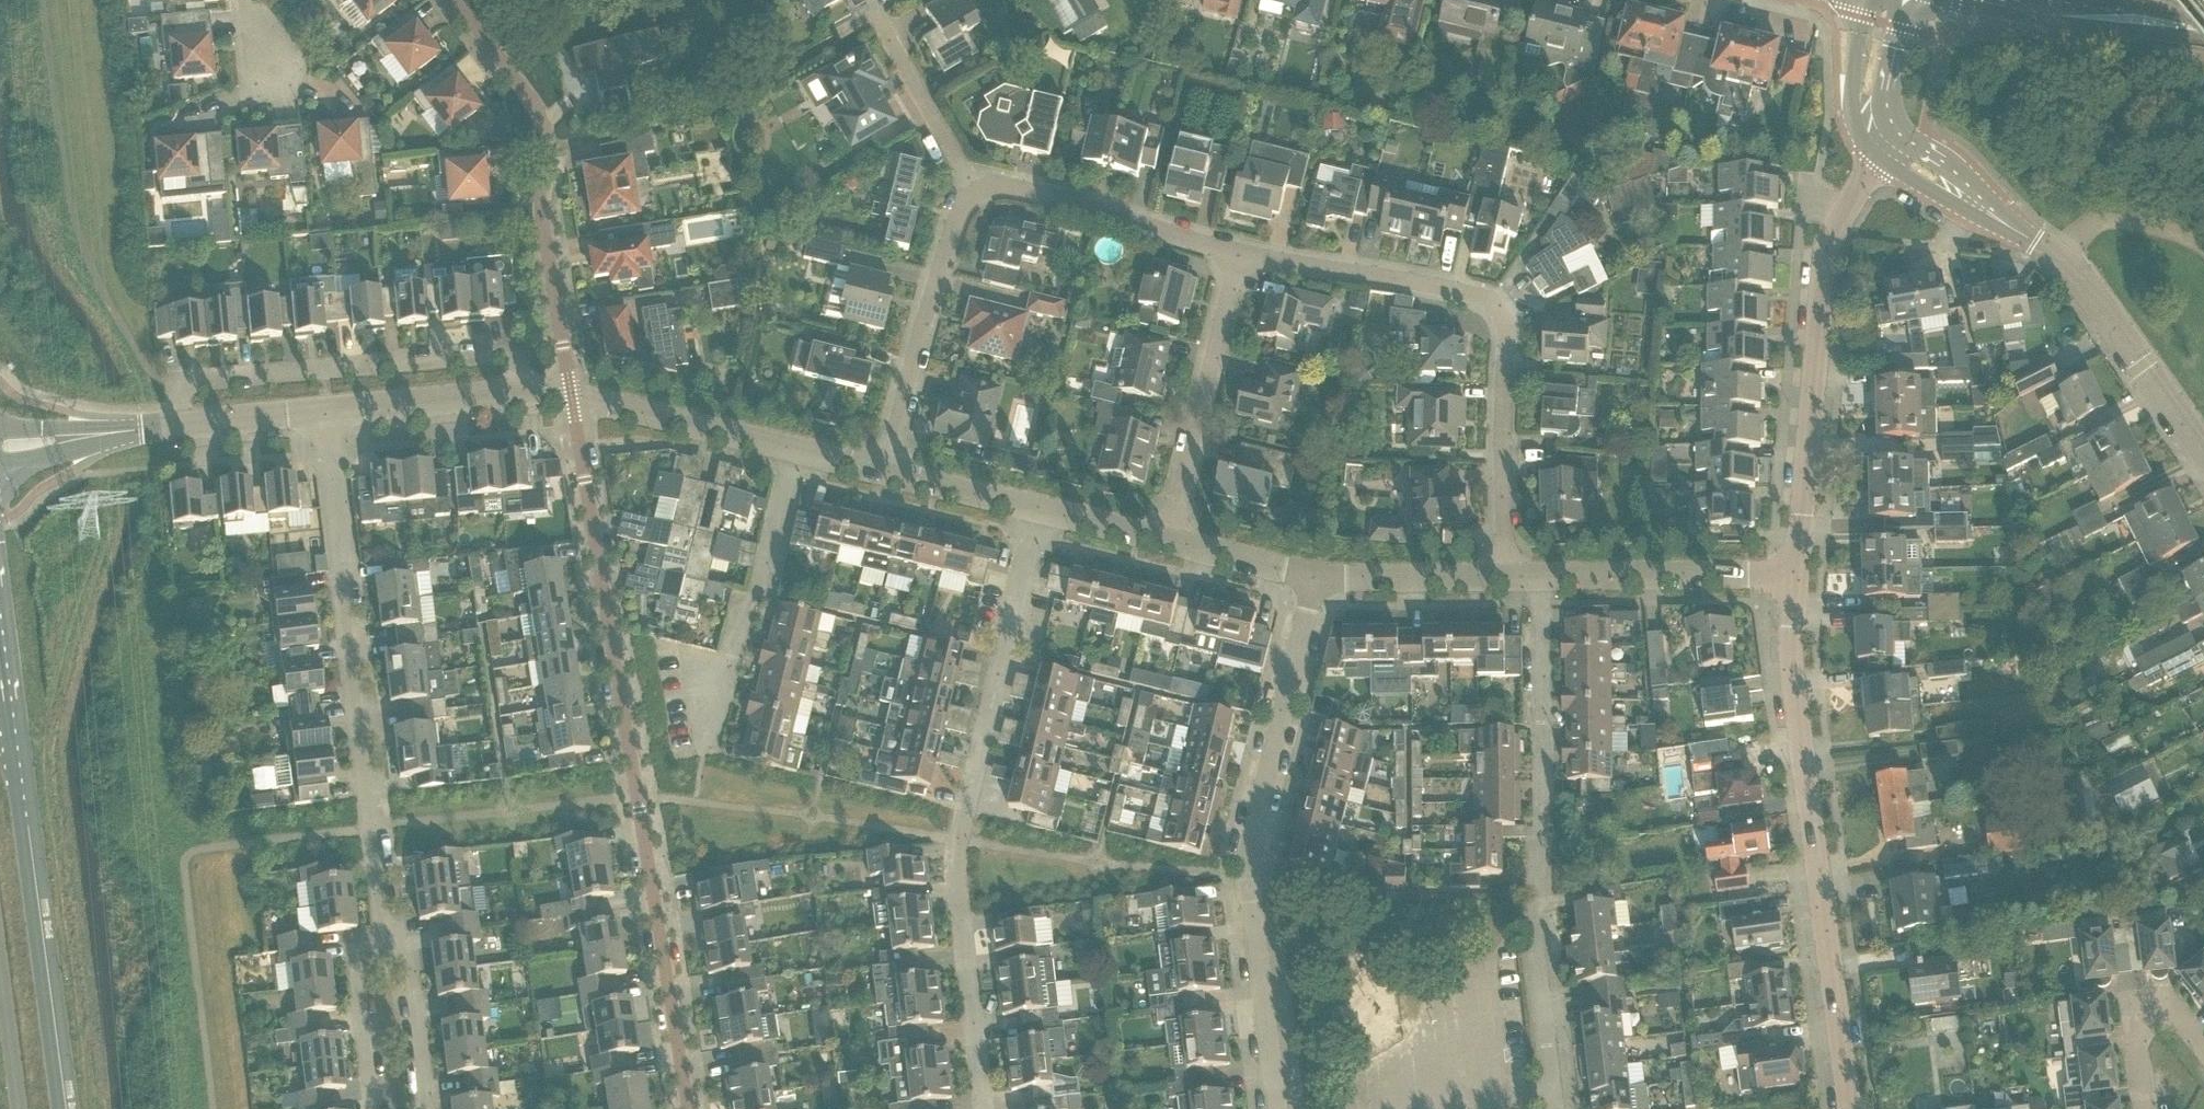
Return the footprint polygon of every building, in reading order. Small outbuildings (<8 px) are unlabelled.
[(129,32),(146,32),(145,0),(128,0),(129,32)] [(343,6),(351,2),(367,23),(396,1),(396,0),(339,0),(343,6)] [(820,12),(823,10),(841,0),(813,0),(820,12)] [(977,54),(965,33),(978,25),(964,0),(940,0),(925,9),(937,30),(923,38),(943,74),(977,54)] [(1064,37),(1073,32),(1081,45),(1108,29),(1090,0),(1042,0),(1064,37)] [(1203,10),(1237,19),(1242,0),(1206,0),(1203,10)] [(1258,14),(1283,20),(1286,5),(1300,8),(1296,23),(1297,23),(1318,29),(1319,29),(1326,0),(1262,0),(1258,14)] [(1350,9),(1384,18),(1379,38),(1417,48),(1429,0),(1352,0),(1350,9)] [(1501,78),(1508,53),(1491,49),(1494,36),(1495,36),(1504,0),(1447,0),(1441,23),(1489,34),(1479,73),(1476,86),(1498,91),(1501,78)] [(1528,45),(1541,48),(1546,67),(1560,63),(1567,65),(1574,61),(1575,58),(1579,59),(1577,65),(1567,70),(1564,85),(1566,89),(1593,78),(1599,50),(1582,46),(1589,16),(1557,8),(1559,3),(1546,0),(1541,0),(1540,4),(1538,4),(1536,14),(1532,28),(1528,45)] [(1635,107),(1658,15),(1630,8),(1625,27),(1610,23),(1602,54),(1619,58),(1619,57),(1633,60),(1623,104),(1635,107)] [(1522,10),(1518,25),(1532,28),(1536,14),(1522,10)] [(212,47),(209,12),(160,17),(163,52),(172,53),(174,80),(211,76),(208,48),(212,47)] [(384,60),(392,56),(408,78),(437,55),(420,32),(423,30),(410,13),(371,42),(384,60)] [(1658,15),(1635,107),(1652,111),(1659,83),(1661,84),(1671,77),(1672,72),(1692,77),(1689,89),(1690,89),(1700,44),(1681,39),(1685,21),(1658,15)] [(1700,44),(1690,89),(1693,89),(1704,82),(1705,88),(1707,91),(1711,95),(1719,98),(1721,99),(1717,116),(1731,120),(1732,115),(1751,37),(1724,30),(1719,48),(1700,44)] [(586,49),(571,53),(578,81),(593,77),(603,116),(630,109),(620,70),(665,58),(658,32),(613,43),(612,37),(585,44),(586,49)] [(1751,37),(1732,115),(1745,118),(1752,89),(1754,81),(1768,84),(1769,84),(1779,44),(1775,43),(1775,42),(1774,42),(1774,41),(1773,41),(1773,40),(1772,40),(1771,40),(1771,39),(1770,39),(1769,39),(1768,39),(1767,39),(1766,39),(1765,40),(1751,37)] [(862,53),(836,68),(819,78),(830,98),(834,95),(845,114),(836,119),(851,146),(891,122),(871,89),(880,84),(862,53)] [(1781,82),(1802,88),(1809,58),(1788,53),(1781,82)] [(464,84),(451,67),(412,97),(425,114),(432,110),(448,132),(478,110),(461,87),(464,84)] [(167,88),(169,108),(188,102),(187,86),(167,88)] [(986,101),(992,111),(975,121),(988,143),(1013,149),(1014,146),(1015,145),(1022,147),(1022,151),(1050,158),(1064,103),(1035,96),(1034,100),(1030,95),(1006,89),(986,101)] [(150,104),(139,107),(142,116),(153,112),(150,104)] [(377,106),(371,111),(379,121),(389,113),(385,107),(377,106)] [(1344,115),(1324,115),(1325,131),(1344,130),(1344,115)] [(1110,170),(1121,127),(1093,120),(1092,124),(1077,121),(1071,149),(1085,153),(1082,163),(1110,170)] [(375,197),(374,184),(368,121),(347,122),(347,127),(318,130),(319,140),(315,140),(316,156),(321,155),(322,166),(349,164),(359,199),(375,197)] [(1147,133),(1121,127),(1110,170),(1138,177),(1141,166),(1155,170),(1165,129),(1149,125),(1147,133)] [(300,127),(287,128),(266,130),(266,135),(237,137),(241,174),(268,171),(270,180),(288,178),(291,185),(306,183),(300,127)] [(220,134),(206,136),(184,138),(185,142),(156,145),(161,200),(226,194),(220,134)] [(593,220),(635,213),(628,171),(646,168),(643,154),(653,153),(650,136),(622,142),(625,163),(585,170),(593,220)] [(231,138),(221,139),(223,159),(233,158),(231,138)] [(888,153),(921,161),(923,152),(915,138),(888,153)] [(1224,186),(1232,150),(1181,138),(1167,196),(1201,204),(1206,181),(1224,186)] [(1388,141),(1385,153),(1396,156),(1399,143),(1388,141)] [(391,143),(381,144),(382,156),(392,156),(391,143)] [(1239,178),(1231,212),(1267,220),(1269,212),(1273,213),(1280,215),(1286,187),(1301,190),(1309,156),(1291,152),(1268,146),(1253,143),(1249,161),(1244,180),(1239,178)] [(1471,198),(1468,208),(1482,211),(1478,230),(1472,257),(1491,261),(1494,251),(1505,254),(1510,236),(1517,237),(1522,213),(1504,209),(1505,201),(1498,200),(1511,149),(1484,143),(1471,198)] [(488,170),(486,149),(437,154),(439,176),(447,176),(450,203),(486,199),(484,171),(488,170)] [(1628,150),(1617,186),(1652,176),(1656,157),(1628,150)] [(890,220),(884,245),(908,251),(927,172),(918,170),(919,165),(899,160),(885,219),(890,220)] [(1320,167),(1316,184),(1306,226),(1324,230),(1328,216),(1352,222),(1355,214),(1367,217),(1368,212),(1377,175),(1378,172),(1353,166),(1351,173),(1321,166),(1320,167)] [(1720,167),(1720,194),(1731,194),(1731,207),(1751,207),(1751,208),(1778,208),(1778,202),(1781,202),(1781,186),(1778,186),(1778,182),(1757,181),(1757,167),(1720,167)] [(1566,186),(1559,196),(1573,205),(1580,195),(1595,206),(1597,203),(1605,192),(1574,174),(1566,186)] [(1400,181),(1377,175),(1368,212),(1383,215),(1384,214),(1386,218),(1385,219),(1381,233),(1411,240),(1421,199),(1404,195),(1405,190),(1400,181)] [(848,178),(847,182),(848,187),(852,188),(856,187),(858,183),(857,179),(853,177),(848,178)] [(1647,178),(1606,191),(1606,192),(1609,203),(1612,212),(1633,206),(1638,223),(1659,216),(1647,178)] [(292,193),(296,205),(308,204),(306,192),(292,193)] [(757,192),(749,197),(756,219),(769,212),(757,192)] [(1421,199),(1411,240),(1419,242),(1418,245),(1434,249),(1435,246),(1441,247),(1444,233),(1443,232),(1447,229),(1448,231),(1462,234),(1464,227),(1471,198),(1448,192),(1439,198),(1438,203),(1421,199)] [(1605,192),(1597,203),(1601,205),(1609,203),(1606,192),(1605,192)] [(385,202),(375,203),(377,219),(386,218),(385,202)] [(461,218),(461,206),(443,208),(443,220),(461,218)] [(1714,207),(1714,233),(1726,234),(1726,246),(1726,247),(1751,247),(1751,248),(1772,248),(1772,242),(1776,242),(1776,226),(1773,226),(1773,221),(1751,221),(1751,208),(1751,207),(1731,207),(1714,207)] [(1530,265),(1526,268),(1536,282),(1533,284),(1541,294),(1543,293),(1546,298),(1573,285),(1579,296),(1597,287),(1589,268),(1570,277),(1562,260),(1580,251),(1591,246),(1577,226),(1565,218),(1562,216),(1559,220),(1546,239),(1552,247),(1535,259),(1537,260),(1530,265)] [(1043,233),(1044,229),(1006,220),(990,230),(982,264),(994,267),(989,284),(1013,289),(1021,260),(1036,263),(1040,249),(1055,252),(1058,237),(1043,233)] [(463,240),(462,223),(439,225),(441,242),(463,240)] [(602,250),(590,252),(591,260),(593,270),(594,278),(610,275),(611,284),(620,283),(620,285),(630,284),(629,281),(638,280),(636,271),(649,269),(646,250),(670,246),(675,239),(673,227),(649,231),(648,225),(620,229),(623,244),(606,247),(606,249),(602,250)] [(146,230),(148,249),(167,247),(165,228),(146,230)] [(840,267),(845,248),(807,239),(803,258),(840,267)] [(1714,246),(1714,273),(1725,273),(1725,286),(1725,287),(1746,287),(1746,288),(1772,288),(1772,281),(1776,281),(1776,266),(1772,266),(1772,261),(1751,261),(1751,248),(1751,247),(1726,247),(1726,246),(1714,246)] [(511,257),(466,261),(468,276),(472,322),(484,321),(484,317),(503,315),(502,306),(515,305),(511,257)] [(1189,269),(1154,261),(1150,280),(1146,279),(1140,305),(1143,306),(1139,325),(1157,329),(1159,321),(1181,326),(1188,296),(1192,297),(1194,298),(1198,280),(1187,278),(1189,269)] [(719,268),(713,275),(715,285),(736,281),(751,279),(750,269),(741,271),(733,266),(719,268)] [(849,292),(842,321),(883,331),(889,308),(883,307),(886,294),(890,278),(849,268),(849,269),(843,291),(849,292)] [(394,289),(380,290),(383,318),(396,316),(396,325),(415,323),(416,327),(428,326),(427,313),(425,287),(424,281),(418,281),(417,269),(392,271),(394,289)] [(472,322),(468,276),(449,278),(449,284),(438,285),(425,287),(427,313),(440,312),(441,321),(460,319),(460,323),(472,322)] [(1914,281),(1921,322),(1948,317),(1941,276),(1914,281)] [(334,278),(289,282),(290,293),(291,299),(293,326),(294,339),(307,337),(307,333),(326,332),(325,323),(338,322),(335,294),(334,284),(334,278)] [(715,285),(707,286),(711,312),(740,307),(757,304),(753,279),(751,279),(736,281),(715,285)] [(1890,306),(1877,309),(1880,327),(1893,325),(1893,326),(1908,324),(1909,331),(1922,329),(1921,322),(1914,281),(1912,282),(1902,283),(1901,279),(1887,281),(1888,286),(1886,286),(1890,306)] [(245,284),(201,288),(202,301),(206,347),(218,346),(218,342),(237,340),(236,332),(249,330),(246,297),(245,284)] [(360,292),(335,294),(338,322),(351,321),(352,329),(371,328),(371,331),(384,330),(383,318),(380,290),(379,284),(360,286),(360,292)] [(2007,287),(1995,289),(2001,329),(2023,325),(2024,330),(2044,327),(2039,299),(2026,301),(2023,284),(2020,285),(2007,287)] [(1709,286),(1708,313),(1720,313),(1720,326),(1720,327),(1745,327),(1745,328),(1767,328),(1767,321),(1770,321),(1770,306),(1767,306),(1767,301),(1745,301),(1746,288),(1746,287),(1725,287),(1725,286),(1709,286)] [(2004,344),(2001,329),(1995,289),(1967,294),(1974,334),(1975,333),(1977,348),(2004,344)] [(1258,335),(1278,340),(1276,348),(1297,353),(1303,327),(1308,324),(1327,329),(1333,301),(1302,293),(1299,306),(1269,299),(1265,313),(1263,313),(1258,335)] [(1353,293),(1349,309),(1365,313),(1368,296),(1353,293)] [(1059,319),(1063,302),(1031,294),(1027,311),(1059,319)] [(293,326),(291,299),(278,300),(278,299),(266,300),(266,295),(246,297),(249,330),(250,343),(262,342),(262,338),(281,336),(280,327),(293,326)] [(1393,310),(1412,312),(1414,299),(1395,295),(1393,310)] [(202,301),(183,303),(179,300),(174,301),(171,304),(153,306),(157,339),(174,337),(175,346),(194,344),(194,348),(206,347),(202,301)] [(967,350),(1015,361),(1026,314),(970,300),(965,319),(974,322),(967,350)] [(1604,322),(1606,304),(1577,302),(1575,330),(1546,328),(1543,361),(1586,365),(1588,347),(1605,348),(1608,322),(1604,322)] [(607,357),(609,357),(676,373),(665,306),(641,310),(646,341),(628,337),(625,313),(600,317),(607,357)] [(1420,373),(1422,373),(1465,373),(1466,341),(1455,341),(1455,329),(1425,329),(1426,314),(1412,312),(1393,310),(1391,309),(1390,334),(1400,334),(1400,349),(1403,352),(1406,352),(1421,352),(1420,373)] [(1076,316),(1073,327),(1087,331),(1090,319),(1076,316)] [(1708,326),(1708,353),(1720,353),(1720,366),(1720,367),(1740,367),(1766,368),(1766,361),(1770,361),(1770,345),(1766,345),(1766,341),(1745,341),(1745,328),(1745,327),(1720,327),(1720,326),(1708,326)] [(1966,357),(1962,335),(1961,327),(1947,330),(1954,369),(1968,369),(1966,357)] [(1096,383),(1092,399),(1119,406),(1123,391),(1145,397),(1149,395),(1163,398),(1166,385),(1162,383),(1168,357),(1171,343),(1164,341),(1127,332),(1122,351),(1116,349),(1111,368),(1118,370),(1113,387),(1096,383)] [(798,343),(792,369),(805,373),(803,377),(865,392),(866,388),(871,368),(852,364),(854,356),(798,343)] [(1980,355),(1966,357),(1968,369),(1971,382),(1972,388),(1985,386),(1980,355)] [(1929,370),(1927,356),(1888,356),(1889,370),(1929,370)] [(2031,369),(2034,375),(2014,385),(2019,397),(2059,377),(2050,360),(2031,369)] [(1245,385),(1238,415),(1257,419),(1255,425),(1277,430),(1282,411),(1292,413),(1301,374),(1269,366),(1264,389),(1245,385)] [(1703,366),(1702,406),(1739,407),(1739,408),(1761,408),(1761,401),(1764,401),(1764,385),(1761,385),(1761,381),(1740,381),(1740,367),(1720,367),(1720,366),(1703,366)] [(1359,371),(1357,382),(1369,383),(1373,379),(1364,367),(1359,371)] [(1968,369),(1954,369),(1937,369),(1937,382),(1971,382),(1968,369)] [(2089,377),(2061,391),(2062,392),(2052,397),(2060,413),(2055,415),(2061,426),(2059,426),(2061,430),(2104,409),(2089,377)] [(1589,378),(1588,391),(1597,392),(1598,379),(1589,378)] [(984,449),(999,389),(962,381),(956,405),(942,401),(934,431),(935,431),(936,430),(949,434),(948,440),(984,449)] [(1889,382),(1878,383),(1879,411),(1935,409),(1935,398),(1935,381),(1919,382),(1915,382),(1889,382)] [(1337,386),(1336,391),(1341,399),(1346,400),(1350,397),(1351,392),(1347,385),(1342,383),(1337,386)] [(1442,386),(1397,385),(1397,409),(1412,409),(1411,442),(1431,442),(1431,448),(1456,448),(1457,419),(1464,419),(1465,401),(1442,400),(1442,386)] [(1545,388),(1541,434),(1561,436),(1563,438),(1566,439),(1570,439),(1573,439),(1576,437),(1578,435),(1580,432),(1581,429),(1581,426),(1580,423),(1579,420),(1577,418),(1579,391),(1573,390),(1545,388)] [(1039,395),(1039,398),(1040,401),(1040,403),(1045,404),(1047,404),(1049,403),(1050,400),(1051,398),(1051,396),(1051,394),(1051,391),(1050,391),(1044,389),(1043,390),(1041,391),(1040,393),(1039,395)] [(1159,433),(1139,428),(1143,413),(1102,403),(1097,424),(1111,428),(1100,472),(1143,483),(1153,443),(1156,444),(1159,433)] [(1702,406),(1702,433),(1714,433),(1714,446),(1734,446),(1734,447),(1760,447),(1760,441),(1764,441),(1764,425),(1761,425),(1761,420),(1739,420),(1739,408),(1739,407),(1702,406)] [(1935,409),(1879,411),(1879,438),(1920,437),(1936,437),(1935,409)] [(813,413),(812,420),(837,426),(839,419),(813,413)] [(1660,413),(1660,429),(1674,430),(1674,413),(1660,413)] [(2124,427),(2091,444),(2075,452),(2087,477),(2137,452),(2124,427)] [(1974,435),(1942,435),(1942,449),(1975,449),(1975,443),(1975,437),(1974,435)] [(2047,437),(2030,445),(2003,459),(2006,472),(2028,462),(2036,458),(2053,449),(2047,437)] [(1297,458),(1242,445),(1236,472),(1221,469),(1214,494),(1233,499),(1232,507),(1248,511),(1250,503),(1267,507),(1272,486),(1289,490),(1297,458)] [(1697,445),(1697,472),(1708,472),(1708,485),(1708,486),(1734,486),(1734,487),(1755,487),(1755,481),(1758,480),(1758,465),(1755,465),(1755,460),(1734,460),(1734,447),(1734,446),(1714,446),(1697,445)] [(2053,449),(2036,458),(2041,467),(2042,470),(2066,459),(2060,446),(2053,449)] [(1652,448),(1652,459),(1668,460),(1668,449),(1652,448)] [(1989,459),(1989,449),(1975,449),(1942,449),(1942,463),(1975,462),(1975,459),(1989,459)] [(2149,477),(2137,452),(2087,477),(2100,502),(2149,477)] [(509,453),(497,454),(501,499),(519,497),(520,505),(542,503),(541,490),(545,489),(542,462),(529,463),(528,454),(509,456),(509,453)] [(501,499),(497,454),(485,455),(486,459),(466,460),(467,469),(454,470),(458,515),(477,513),(482,505),(482,501),(501,499)] [(694,531),(706,485),(688,480),(691,467),(690,467),(692,459),(680,456),(675,477),(659,473),(653,498),(676,503),(671,525),(671,526),(694,531)] [(1557,475),(1541,475),(1542,495),(1548,495),(1549,508),(1549,524),(1587,523),(1586,507),(1586,494),(1599,494),(1598,460),(1595,460),(1556,457),(1557,475)] [(449,515),(448,498),(445,471),(432,472),(431,464),(412,465),(412,462),(400,463),(404,508),(423,506),(435,516),(449,515)] [(1927,462),(1871,463),(1871,464),(1871,478),(1872,478),(1872,491),(1928,489),(1927,462)] [(404,508),(400,463),(388,464),(388,468),(369,469),(370,478),(357,479),(359,507),(361,524),(381,522),(386,515),(385,510),(404,508)] [(723,489),(706,485),(694,531),(718,537),(718,536),(723,515),(746,520),(752,496),(737,492),(742,471),(730,468),(729,468),(727,475),(723,489)] [(1413,524),(1423,524),(1466,523),(1465,488),(1449,488),(1448,470),(1412,471),(1413,524)] [(276,474),(263,476),(264,479),(265,488),(267,516),(268,521),(287,520),(288,529),(310,527),(309,512),(312,511),(309,485),(309,484),(296,485),(295,476),(276,478),(276,474)] [(267,516),(264,488),(251,489),(251,481),(232,482),(231,479),(219,480),(223,526),(243,524),(242,518),(267,516)] [(192,523),(216,520),(214,493),(201,494),(200,486),(181,487),(181,484),(168,485),(173,530),(192,528),(192,523)] [(1697,485),(1696,512),(1708,512),(1708,529),(1720,530),(1720,527),(1755,527),(1755,520),(1758,520),(1758,505),(1755,505),(1755,500),(1733,500),(1734,487),(1734,486),(1708,486),(1708,485),(1697,485)] [(1873,503),(1872,503),(1872,504),(1872,517),(1872,519),(1884,518),(1884,531),(1935,529),(1935,516),(1928,516),(1928,489),(1872,491),(1873,503)] [(2172,494),(2124,517),(2137,542),(2184,519),(2172,494)] [(757,499),(754,509),(765,512),(768,501),(757,499)] [(2079,525),(2102,514),(2096,502),(2073,513),(2079,525)] [(797,513),(789,543),(800,545),(800,546),(837,555),(839,547),(848,510),(830,506),(829,511),(820,509),(818,518),(797,513)] [(848,510),(839,547),(864,554),(872,522),(865,520),(866,515),(848,510)] [(2102,514),(2079,525),(2086,538),(2108,527),(2102,514)] [(671,526),(671,525),(632,515),(629,527),(645,531),(642,543),(665,549),(659,570),(659,571),(683,577),(694,531),(671,526)] [(1967,515),(1935,516),(1935,529),(1967,529),(1967,515)] [(864,554),(861,569),(886,575),(890,560),(899,523),(881,519),(880,524),(872,522),(864,554)] [(2184,519),(2137,542),(2149,567),(2196,543),(2184,519)] [(899,523),(890,560),(886,575),(912,581),(915,566),(923,534),(916,532),(917,527),(899,523)] [(1374,523),(1372,539),(1406,543),(1408,526),(1374,523)] [(1564,527),(1551,527),(1551,541),(1565,541),(1564,527)] [(1967,529),(1935,529),(1935,543),(1968,543),(1967,529)] [(718,537),(694,531),(683,577),(707,583),(712,561),(735,566),(738,553),(754,557),(757,546),(718,536),(718,537)] [(923,534),(915,566),(941,572),(950,535),(932,531),(931,536),(923,534)] [(968,540),(950,535),(941,572),(967,579),(966,581),(968,584),(982,588),(988,561),(996,563),(998,552),(967,545),(968,540)] [(1864,545),(1861,545),(1861,558),(1865,558),(1865,571),(1919,570),(1922,570),(1921,542),(1864,543),(1864,545)] [(2041,546),(2029,552),(2035,564),(2047,559),(2041,546)] [(555,563),(552,547),(503,552),(506,573),(507,573),(511,594),(510,594),(510,595),(527,592),(562,587),(558,563),(555,563)] [(373,553),(360,555),(362,567),(374,565),(373,553)] [(290,557),(277,558),(279,576),(292,574),(290,557)] [(389,578),(375,580),(378,604),(418,599),(432,597),(427,560),(388,565),(389,578)] [(637,565),(634,577),(657,582),(654,595),(661,597),(676,601),(671,623),(695,629),(702,601),(719,605),(724,587),(707,583),(683,577),(659,571),(659,570),(637,565)] [(1091,622),(1103,573),(1085,568),(1084,573),(1052,566),(1050,576),(1073,582),(1067,603),(1093,609),(1090,622),(1091,622)] [(2185,577),(2198,601),(2203,598),(2203,567),(2185,577)] [(2126,593),(2148,582),(2142,569),(2119,580),(2126,593)] [(1866,584),(1865,584),(1865,597),(1865,599),(1920,598),(1920,596),(1919,571),(1919,570),(1865,571),(1866,584)] [(1103,573),(1091,622),(1108,626),(1105,636),(1114,638),(1119,616),(1127,584),(1119,582),(1121,577),(1103,573)] [(272,624),(318,619),(316,607),(312,607),(310,588),(301,589),(300,576),(272,580),(274,593),(273,593),(275,604),(270,605),(272,624)] [(2160,576),(2148,582),(2126,593),(2131,605),(2166,588),(2160,576)] [(1127,584),(1119,616),(1145,622),(1154,585),(1136,581),(1135,586),(1127,584)] [(1145,622),(1142,635),(1166,641),(1166,644),(1180,648),(1180,646),(1182,639),(1189,609),(1177,606),(1179,597),(1171,595),(1172,590),(1154,585),(1145,622)] [(482,587),(471,588),(473,601),(484,600),(482,587)] [(527,592),(529,605),(519,607),(521,617),(531,616),(566,610),(562,587),(527,592)] [(851,605),(854,597),(841,594),(840,596),(829,593),(825,608),(850,614),(852,605),(851,605)] [(1928,610),(1960,609),(1960,595),(1927,596),(1928,610)] [(2198,601),(2177,612),(2183,624),(2203,613),(2203,614),(2203,598),(2198,601)] [(422,627),(418,599),(378,604),(381,628),(396,626),(398,640),(437,635),(435,626),(422,627)] [(484,600),(473,601),(475,614),(486,613),(484,600)] [(1189,609),(1182,639),(1180,646),(1219,656),(1231,604),(1213,600),(1212,605),(1204,603),(1202,612),(1189,609)] [(771,630),(828,644),(830,636),(816,632),(820,614),(778,604),(771,630)] [(1231,604),(1219,656),(1264,667),(1272,634),(1266,633),(1267,628),(1254,625),(1257,616),(1248,614),(1249,609),(1231,604)] [(852,605),(850,614),(863,618),(866,609),(852,605)] [(1561,648),(1610,647),(1610,607),(1579,608),(1579,621),(1566,621),(1567,637),(1561,637),(1561,648)] [(1960,609),(1928,610),(1928,623),(1961,622),(1960,621),(1960,612),(1960,609)] [(531,616),(521,617),(525,641),(535,640),(535,639),(570,633),(566,610),(531,616)] [(901,627),(903,618),(890,615),(888,624),(901,627)] [(903,618),(901,627),(914,630),(916,621),(903,618)] [(1736,640),(1733,619),(1705,623),(1704,618),(1687,620),(1689,637),(1695,636),(1697,652),(1702,652),(1704,668),(1733,664),(1730,641),(1736,640)] [(318,619),(272,624),(274,643),(280,643),(283,667),(311,664),(309,651),(318,650),(315,631),(319,630),(318,619)] [(1861,623),(1857,623),(1857,637),(1857,638),(1859,638),(1859,659),(1858,659),(1858,660),(1892,659),(1892,658),(1891,658),(1890,644),(1905,644),(1911,644),(1910,624),(1901,624),(1891,624),(1891,623),(1861,623)] [(1451,662),(1451,624),(1432,625),(1432,630),(1424,630),(1424,639),(1411,639),(1412,678),(1438,678),(1438,662),(1451,662)] [(1470,624),(1451,624),(1451,662),(1478,662),(1477,629),(1470,629),(1470,624)] [(1485,629),(1477,629),(1478,662),(1478,677),(1522,677),(1522,661),(1518,661),(1518,638),(1505,639),(1504,624),(1485,624),(1485,629)] [(1330,640),(1322,671),(1331,671),(1346,671),(1357,670),(1357,663),(1371,663),(1371,625),(1352,625),(1352,631),(1344,631),(1344,640),(1330,640)] [(1389,625),(1371,625),(1371,663),(1371,678),(1412,678),(1411,639),(1398,639),(1398,630),(1389,630),(1389,625)] [(959,626),(956,639),(966,641),(969,629),(959,626)] [(647,627),(645,634),(657,637),(659,630),(647,627)] [(828,644),(771,630),(768,645),(763,644),(760,654),(808,666),(812,648),(826,652),(828,644)] [(489,647),(500,645),(498,632),(487,634),(489,647)] [(1662,632),(1647,634),(1650,673),(1666,672),(1662,632)] [(535,639),(535,640),(525,641),(529,664),(539,662),(574,657),(570,633),(535,639)] [(856,648),(866,650),(869,637),(859,634),(856,648)] [(2190,634),(2166,646),(2136,661),(2142,674),(2196,647),(2190,634)] [(437,635),(398,640),(399,653),(384,655),(387,679),(428,674),(424,646),(438,644),(437,635)] [(840,635),(838,645),(848,648),(850,638),(840,635)] [(187,637),(185,653),(195,654),(197,639),(187,637)] [(956,672),(959,661),(962,649),(923,639),(917,663),(956,672)] [(2196,647),(2142,674),(2148,686),(2167,677),(2169,681),(2203,664),(2203,643),(2196,647)] [(500,645),(489,647),(491,660),(502,658),(500,645)] [(1610,665),(1610,647),(1561,648),(1562,659),(1567,659),(1567,674),(1625,673),(1625,665),(1610,665)] [(866,650),(856,648),(853,661),(862,664),(866,650)] [(808,666),(760,654),(757,665),(762,666),(759,681),(816,695),(818,687),(803,683),(808,666)] [(1064,655),(1061,664),(1078,669),(1080,660),(1064,655)] [(578,680),(574,657),(539,662),(542,686),(578,680)] [(956,672),(917,663),(903,659),(898,682),(951,695),(956,672)] [(278,668),(280,688),(272,689),(274,709),(288,708),(289,712),(316,708),(314,695),(323,694),(321,675),(324,675),(323,662),(311,664),(283,667),(278,668)] [(1967,675),(1965,663),(1928,667),(1929,679),(1967,675)] [(1104,677),(1107,668),(1094,664),(1091,673),(1104,677)] [(1043,668),(1040,681),(1037,692),(1076,702),(1088,705),(1094,681),(1043,668)] [(1120,671),(1107,668),(1104,677),(1117,680),(1120,671)] [(842,679),(839,692),(848,694),(855,696),(861,673),(850,671),(848,680),(842,679)] [(428,674),(387,679),(390,703),(405,701),(406,714),(446,710),(445,700),(441,672),(428,674)] [(1625,673),(1567,674),(1567,690),(1562,690),(1562,701),(1611,700),(1610,682),(1625,682),(1625,673)] [(1025,695),(1028,676),(1017,674),(1014,694),(1025,695)] [(1731,678),(1700,682),(1706,726),(1753,720),(1750,696),(1750,690),(1733,693),(1731,678)] [(195,679),(184,681),(187,695),(197,694),(196,691),(195,679)] [(496,693),(507,692),(505,679),(494,680),(496,693)] [(1173,679),(1170,693),(1184,696),(1187,682),(1173,679)] [(1922,706),(1920,691),(1919,679),(1865,684),(1867,711),(1922,706)] [(542,686),(546,709),(537,711),(539,724),(536,725),(537,735),(585,727),(578,680),(542,686)] [(750,695),(747,705),(795,717),(799,699),(814,703),(816,695),(759,681),(755,696),(750,695)] [(951,695),(898,682),(893,705),(945,718),(951,695)] [(1667,686),(1652,688),(1653,702),(1668,700),(1667,686)] [(2096,686),(2088,690),(2092,699),(2100,695),(2096,686)] [(818,687),(816,695),(827,697),(828,690),(818,687)] [(1211,691),(1208,702),(1224,706),(1227,694),(1211,690),(1211,691)] [(507,692),(496,693),(498,706),(509,705),(507,692)] [(848,694),(839,692),(835,706),(845,708),(848,694)] [(1037,692),(1034,704),(1032,715),(1070,724),(1076,702),(1037,692)] [(1142,693),(1136,716),(1146,719),(1148,709),(1153,706),(1155,697),(1142,693)] [(1334,701),(1316,697),(1312,714),(1330,718),(1334,701)] [(1120,713),(1130,715),(1133,702),(1124,699),(1120,713)] [(1611,700),(1562,701),(1562,711),(1567,711),(1568,727),(1626,726),(1626,718),(1611,718),(1611,700)] [(795,717),(747,705),(745,716),(750,717),(746,732),(803,746),(805,738),(791,734),(795,717)] [(890,706),(885,728),(939,741),(941,736),(943,734),(945,728),(943,725),(945,718),(893,705),(892,706),(890,706)] [(1196,706),(1190,730),(1229,739),(1234,715),(1196,706)] [(1922,706),(1867,711),(1870,738),(1925,733),(1924,721),(1922,706)] [(316,708),(289,712),(291,736),(286,737),(288,756),(334,750),(332,738),(329,739),(326,720),(318,721),(316,708)] [(446,710),(406,714),(408,728),(393,729),(396,754),(437,749),(434,720),(447,719),(446,710)] [(1130,715),(1120,713),(1117,726),(1127,728),(1130,715)] [(1028,720),(1026,727),(1028,729),(1026,738),(1065,747),(1068,734),(1083,738),(1086,729),(1070,725),(1070,724),(1032,715),(1031,719),(1028,720)] [(1136,716),(1133,730),(1131,739),(1140,741),(1142,732),(1151,734),(1154,721),(1145,719),(1146,719),(1136,716)] [(1463,716),(1463,725),(1464,725),(1478,725),(1478,716),(1464,716),(1463,716)] [(839,717),(834,740),(851,744),(856,721),(839,717)] [(2082,729),(2090,745),(2111,736),(2103,719),(2082,729)] [(1994,723),(1936,730),(1938,744),(1956,742),(1996,738),(1994,723)] [(1319,748),(1358,757),(1363,733),(1325,724),(1319,748)] [(503,740),(514,739),(512,726),(501,727),(503,740)] [(1626,726),(1568,727),(1568,742),(1563,742),(1563,753),(1611,753),(1611,734),(1626,734),(1626,726)] [(589,751),(585,727),(537,735),(541,756),(544,758),(548,757),(550,771),(576,767),(574,753),(589,751)] [(885,728),(880,751),(934,764),(936,753),(939,752),(941,745),(939,743),(939,741),(885,728)] [(1190,730),(1185,752),(1228,763),(1231,749),(1226,748),(1229,739),(1190,730)] [(1514,731),(1474,731),(1460,731),(1460,756),(1475,756),(1520,756),(1520,741),(1514,741),(1514,731)] [(803,746),(746,732),(740,758),(796,772),(800,754),(801,754),(803,746)] [(1405,732),(1394,732),(1394,753),(1395,753),(1405,753),(1405,732)] [(1026,738),(1020,761),(1059,770),(1065,747),(1026,738)] [(1122,762),(1131,764),(1143,767),(1146,753),(1137,751),(1140,741),(1131,739),(1128,749),(1125,748),(1122,762)] [(1656,739),(1641,739),(1642,752),(1656,752),(1656,739)] [(1938,744),(1921,746),(1922,761),(1958,757),(1956,742),(1938,744)] [(1412,756),(1421,756),(1421,743),(1412,743),(1412,756)] [(1122,762),(1125,748),(1116,746),(1113,759),(1122,762)] [(437,749),(396,754),(399,778),(415,776),(416,789),(455,784),(453,772),(450,747),(437,749)] [(1372,761),(1358,757),(1319,748),(1317,757),(1312,756),(1308,769),(1366,783),(1372,761)] [(334,750),(288,756),(272,758),(276,789),(292,787),(294,804),(327,800),(327,796),(325,783),(334,782),(331,763),(335,762),(334,750)] [(934,764),(880,751),(878,751),(874,767),(877,769),(875,776),(859,772),(856,784),(904,796),(907,783),(928,788),(934,764)] [(1228,763),(1185,752),(1179,775),(1217,785),(1220,776),(1225,777),(1228,763)] [(1405,753),(1395,753),(1396,766),(1405,766),(1405,753)] [(1611,753),(1563,753),(1563,764),(1568,764),(1568,780),(1581,780),(1581,793),(1611,793),(1611,780),(1612,780),(1611,753)] [(1421,756),(1412,756),(1412,770),(1422,770),(1421,756)] [(1520,756),(1475,756),(1475,779),(1515,779),(1514,770),(1520,770),(1520,756)] [(1122,762),(1113,759),(1109,773),(1118,775),(1122,762)] [(1020,761),(1017,773),(1015,784),(1053,793),(1059,770),(1020,761)] [(1122,762),(1118,775),(1128,777),(1131,764),(1122,762)] [(213,766),(196,768),(197,783),(215,781),(213,766)] [(498,766),(488,767),(490,781),(500,780),(498,766)] [(1405,766),(1396,766),(1396,780),(1405,780),(1405,766)] [(2142,766),(2106,784),(2123,817),(2158,799),(2142,766)] [(1366,783),(1308,769),(1305,783),(1310,784),(1308,794),(1346,803),(1350,789),(1364,792),(1366,783)] [(1925,772),(1918,773),(1906,774),(1906,773),(1877,777),(1882,810),(1911,806),(1929,803),(1925,772)] [(1718,774),(1693,777),(1695,795),(1721,791),(1723,807),(1762,803),(1761,799),(1763,797),(1762,789),(1760,787),(1759,784),(1757,784),(1755,774),(1719,779),(1718,774)] [(1217,785),(1179,775),(1173,798),(1217,809),(1220,795),(1215,794),(1217,785)] [(2102,778),(2077,781),(2085,843),(2104,841),(2129,837),(2119,816),(2101,818),(2098,797),(2110,795),(2102,778)] [(1515,779),(1475,779),(1475,803),(1520,803),(1520,789),(1515,789),(1515,779)] [(1053,793),(1015,784),(1009,808),(1030,813),(1027,826),(1056,833),(1060,819),(1048,816),(1053,793)] [(1422,790),(1412,790),(1412,803),(1422,803),(1422,790)] [(1107,806),(1111,793),(1101,791),(1098,804),(1107,806)] [(1300,801),(1297,815),(1341,826),(1346,803),(1308,794),(1306,803),(1300,801)] [(1114,808),(1123,810),(1126,797),(1117,795),(1114,808)] [(1217,809),(1173,798),(1168,821),(1206,831),(1208,822),(1214,823),(1217,809)] [(1406,801),(1396,801),(1396,815),(1406,815),(1406,801)] [(1422,817),(1422,803),(1412,803),(1412,817),(1422,817)] [(1520,803),(1475,803),(1475,826),(1475,827),(1502,827),(1515,827),(1515,817),(1520,817),(1520,803)] [(1913,822),(1911,806),(1882,810),(1886,842),(1906,839),(1908,851),(1937,847),(1934,825),(1929,820),(1913,822)] [(1123,810),(1114,808),(1110,821),(1120,824),(1123,810)] [(1718,808),(1696,811),(1698,824),(1719,821),(1718,808)] [(1341,826),(1297,815),(1294,829),(1299,830),(1297,839),(1335,848),(1341,826)] [(1406,815),(1396,815),(1396,829),(1406,829),(1406,815)] [(2025,819),(1986,824),(1989,853),(2028,849),(2028,847),(2025,821),(2025,819)] [(1149,832),(1147,841),(1162,845),(1200,855),(1206,831),(1168,821),(1164,836),(1149,832)] [(1475,827),(1475,826),(1462,826),(1462,850),(1502,850),(1502,827),(1475,827)] [(1718,832),(1719,846),(1706,848),(1708,862),(1720,861),(1722,872),(1715,873),(1717,892),(1749,888),(1746,870),(1740,871),(1739,858),(1771,854),(1767,826),(1718,832)] [(586,834),(554,839),(557,853),(566,851),(570,877),(609,871),(605,845),(588,847),(586,834)] [(1413,841),(1413,851),(1422,851),(1422,836),(1413,837),(1413,841)] [(1297,839),(1291,863),(1309,868),(1312,868),(1311,873),(1308,873),(1306,880),(1350,891),(1353,878),(1332,863),(1335,848),(1297,839)] [(2182,840),(2145,858),(2158,886),(2181,875),(2175,862),(2190,855),(2182,840)] [(1413,851),(1413,841),(1403,841),(1403,855),(1413,855),(1413,851)] [(900,848),(867,852),(870,877),(883,875),(884,889),(904,887),(926,885),(925,877),(928,877),(925,859),(922,859),(901,861),(900,848)] [(430,868),(413,870),(416,896),(471,889),(467,862),(461,863),(460,850),(428,854),(430,868)] [(1462,850),(1463,866),(1450,866),(1450,888),(1481,888),(1481,875),(1502,874),(1502,850),(1462,850)] [(1975,859),(1943,863),(1945,879),(1977,875),(1975,859)] [(2002,859),(1988,860),(1990,873),(2003,871),(2002,859)] [(763,862),(752,864),(753,870),(754,874),(765,873),(763,863),(763,862)] [(752,903),(750,889),(746,865),(713,870),(715,883),(694,887),(698,912),(719,909),(752,903)] [(314,908),(353,903),(350,878),(333,880),(331,866),(300,870),(302,884),(311,883),(314,908)] [(1406,866),(1385,866),(1386,889),(1406,889),(1406,866)] [(574,901),(565,903),(567,917),(598,912),(596,898),(613,896),(609,871),(570,877),(574,901)] [(1919,882),(1892,885),(1897,919),(1893,920),(1895,932),(1898,931),(1898,933),(1926,929),(1954,925),(1952,908),(1936,910),(1934,896),(1941,895),(1939,879),(1919,882)] [(904,887),(884,889),(871,891),(873,905),(886,903),(889,927),(930,923),(927,898),(906,900),(904,887)] [(471,889),(416,896),(419,921),(445,918),(447,932),(478,928),(476,913),(473,914),(471,889)] [(1187,890),(1153,894),(1155,908),(1156,908),(1159,933),(1191,929),(1192,929),(1196,929),(1213,927),(1210,901),(1195,903),(1188,904),(1187,890)] [(1422,897),(1412,894),(1410,894),(1407,906),(1419,909),(1422,897)] [(1781,949),(1780,945),(1784,945),(1780,914),(1756,917),(1754,900),(1719,905),(1722,923),(1732,922),(1736,951),(1772,946),(1772,951),(1781,949)] [(1610,928),(1617,928),(1614,902),(1576,906),(1579,931),(1579,932),(1610,928)] [(356,929),(353,903),(314,908),(317,934),(356,929)] [(752,903),(719,909),(721,922),(700,925),(704,950),(745,943),(741,919),(755,917),(752,903)] [(1095,903),(1083,903),(1084,921),(1096,920),(1095,903)] [(1675,906),(1661,907),(1663,921),(1677,919),(1675,906)] [(1051,920),(1047,921),(1046,907),(1012,911),(1014,924),(992,927),(995,953),(1017,950),(1017,949),(1050,945),(1053,945),(1051,920)] [(2166,911),(2123,916),(2127,946),(2142,944),(2146,973),(2151,973),(2152,976),(2155,979),(2159,980),(2163,980),(2166,977),(2168,974),(2168,970),(2173,970),(2170,946),(2175,945),(2172,928),(2168,929),(2166,911)] [(598,912),(567,917),(567,918),(568,921),(569,931),(579,929),(583,955),(621,948),(617,922),(601,925),(598,912)] [(1998,931),(1995,916),(1969,920),(1971,935),(1998,931)] [(2127,946),(2123,916),(2080,922),(2083,940),(2079,941),(2081,958),(2085,957),(2088,981),(2094,980),(2095,984),(2098,986),(2101,988),(2105,987),(2108,985),(2110,982),(2111,978),(2116,977),(2112,948),(2127,946)] [(1677,919),(1663,921),(1665,934),(1679,933),(1677,919)] [(930,923),(889,927),(892,952),(878,953),(880,967),(913,963),(912,950),(933,947),(930,923)] [(448,945),(431,947),(435,973),(474,968),(471,942),(480,941),(478,928),(447,932),(448,945)] [(1572,932),(1572,933),(1574,948),(1568,948),(1569,959),(1613,953),(1610,928),(1579,932),(1579,931),(1572,932)] [(1192,929),(1191,929),(1159,933),(1158,933),(1160,947),(1173,945),(1176,969),(1218,964),(1215,940),(1193,942),(1192,929)] [(2038,929),(2024,931),(2026,945),(2040,943),(2038,929)] [(309,934),(278,938),(279,952),(311,948),(309,934)] [(749,968),(745,943),(704,950),(708,974),(730,971),(732,984),(765,979),(763,965),(749,968)] [(1017,949),(1017,950),(1019,963),(997,966),(1000,991),(1056,984),(1053,960),(1052,960),(1050,945),(1017,949)] [(281,966),(275,966),(278,991),(293,990),(332,985),(329,959),(312,961),(311,948),(279,952),(281,966)] [(587,979),(578,981),(580,995),(611,990),(609,976),(626,973),(621,948),(583,955),(587,979)] [(2192,950),(2181,959),(2189,968),(2200,959),(2192,950)] [(1629,951),(1613,953),(1569,959),(1570,969),(1577,968),(1579,984),(1591,983),(1593,996),(1625,992),(1623,977),(1616,978),(1615,965),(1630,963),(1629,951)] [(2181,976),(2184,980),(2181,982),(2192,996),(2195,993),(2203,1004),(2203,957),(2181,976)] [(1103,959),(1089,960),(1090,969),(1104,967),(1103,959)] [(1915,1005),(1959,1000),(1957,982),(1976,979),(1973,960),(1923,967),(1923,965),(1918,965),(1919,967),(1911,968),(1915,1005)] [(1750,1004),(1791,998),(1787,973),(1760,977),(1758,962),(1727,966),(1729,982),(1747,980),(1750,1004)] [(913,963),(880,967),(871,968),(873,981),(881,980),(882,989),(879,992),(881,1005),(885,1005),(939,998),(936,973),(915,976),(913,963)] [(1176,969),(1176,970),(1163,972),(1166,995),(1167,1009),(1201,1005),(1199,992),(1221,989),(1218,964),(1176,969)] [(474,968),(435,973),(438,998),(454,996),(456,1010),(488,1006),(486,991),(477,992),(474,968)] [(842,972),(825,974),(827,989),(844,987),(842,972)] [(2017,974),(2004,975),(2006,990),(2018,989),(2017,974)] [(765,979),(732,984),(734,997),(712,1000),(716,1025),(774,1016),(774,1015),(757,1018),(754,994),(767,992),(765,979)] [(1104,980),(1092,982),(1094,992),(1105,991),(1104,980)] [(1059,1008),(1056,984),(1000,991),(1003,1015),(1044,1010),(1045,1023),(1050,1023),(1060,1022),(1058,1008),(1059,1008)] [(296,1015),(287,1016),(289,1030),(320,1026),(319,1013),(335,1011),(332,985),(293,990),(296,1015)] [(611,990),(580,995),(582,1008),(591,1007),(595,1032),(634,1026),(630,1000),(613,1003),(611,990)] [(1679,994),(1658,996),(1659,1010),(1680,1008),(1679,994)] [(942,1023),(939,998),(885,1005),(889,1042),(922,1038),(921,1025),(942,1023)] [(1750,1004),(1752,1018),(1742,1019),(1742,1021),(1735,1022),(1721,1036),(1723,1049),(1737,1047),(1769,1043),(1767,1027),(1794,1024),(1791,998),(1750,1004)] [(1586,1044),(1624,1039),(1621,1014),(1627,1013),(1625,999),(1594,1002),(1595,1016),(1583,1017),(1586,1044)] [(2096,1054),(2094,1038),(2109,1036),(2106,1021),(2110,1020),(2108,1003),(2104,1004),(2104,999),(2058,1005),(2065,1058),(2096,1054)] [(1167,1009),(1167,1010),(1157,1011),(1158,1024),(1183,1021),(1186,1045),(1227,1040),(1224,1015),(1202,1018),(1201,1005),(1167,1009)] [(458,1023),(441,1025),(444,1050),(483,1046),(480,1020),(489,1019),(488,1006),(456,1010),(458,1023)] [(828,1009),(812,1011),(813,1019),(822,1026),(829,1025),(828,1009)] [(778,1040),(774,1016),(716,1025),(720,1049),(742,1046),(744,1059),(777,1053),(775,1040),(778,1040)] [(1110,1016),(1095,1018),(1096,1033),(1112,1031),(1110,1016)] [(1959,1017),(1944,1019),(1946,1032),(1960,1030),(1959,1017)] [(1051,1036),(1023,1039),(1006,1041),(1009,1066),(1050,1061),(1049,1047),(1065,1045),(1062,1024),(1060,1024),(1060,1022),(1050,1023),(1051,1036)] [(320,1026),(289,1030),(291,1044),(300,1043),(303,1068),(342,1063),(339,1037),(322,1039),(320,1026)] [(600,1057),(590,1059),(593,1072),(624,1067),(622,1054),(638,1051),(634,1026),(595,1032),(600,1057)] [(1701,1037),(1691,1038),(1693,1053),(1703,1052),(1701,1037)] [(922,1038),(889,1042),(880,1044),(882,1064),(893,1062),(895,1078),(893,1079),(894,1080),(907,1078),(948,1073),(945,1049),(924,1051),(922,1038)] [(1624,1039),(1586,1044),(1588,1058),(1581,1059),(1582,1069),(1627,1064),(1624,1039)] [(1227,1040),(1186,1045),(1188,1069),(1175,1071),(1176,1084),(1210,1080),(1208,1067),(1230,1065),(1227,1040)] [(1777,1042),(1769,1043),(1737,1047),(1740,1071),(1738,1071),(1741,1093),(1800,1085),(1799,1076),(1805,1075),(1802,1052),(1779,1055),(1777,1042)] [(1687,1057),(1685,1044),(1672,1046),(1673,1059),(1687,1057)] [(483,1046),(444,1050),(447,1076),(464,1074),(466,1087),(497,1083),(496,1070),(486,1071),(483,1046)] [(2069,1085),(2063,1088),(2065,1108),(2090,1108),(2102,1107),(2100,1091),(2115,1089),(2113,1074),(2117,1073),(2115,1056),(2111,1056),(2110,1052),(2096,1054),(2065,1058),(2069,1085)] [(777,1053),(744,1059),(746,1072),(724,1075),(729,1100),(770,1093),(766,1069),(779,1067),(777,1053)] [(1050,1061),(1009,1066),(1012,1091),(1034,1088),(1035,1101),(1059,1098),(1068,1097),(1081,1096),(1079,1079),(1071,1079),(1052,1074),(1050,1061)] [(306,1093),(297,1094),(298,1108),(330,1104),(328,1091),(345,1089),(342,1063),(303,1068),(306,1093)] [(1682,1077),(1696,1075),(1694,1063),(1680,1064),(1682,1077)] [(1627,1064),(1582,1069),(1584,1080),(1590,1079),(1592,1093),(1630,1088),(1627,1064)] [(593,1072),(595,1086),(604,1085),(608,1108),(609,1108),(647,1103),(643,1078),(626,1081),(624,1067),(593,1072)] [(838,1086),(859,1084),(857,1071),(837,1074),(838,1086)] [(907,1078),(910,1103),(897,1104),(897,1108),(931,1108),(930,1101),(951,1098),(948,1073),(907,1078)] [(1699,1106),(1696,1075),(1682,1077),(1686,1108),(1699,1106)] [(1176,1084),(1168,1085),(1169,1099),(1179,1098),(1180,1108),(1235,1108),(1233,1091),(1211,1093),(1210,1080),(1176,1084)] [(451,1103),(451,1108),(491,1108),(490,1099),(499,1097),(497,1083),(466,1087),(467,1101),(451,1103)] [(1630,1088),(1592,1093),(1594,1108),(1650,1108),(1647,1086),(1630,1088)] [(729,1100),(730,1108),(772,1108),(770,1093),(729,1100)] [(1059,1098),(1060,1108),(1070,1108),(1068,1097),(1059,1098)]
